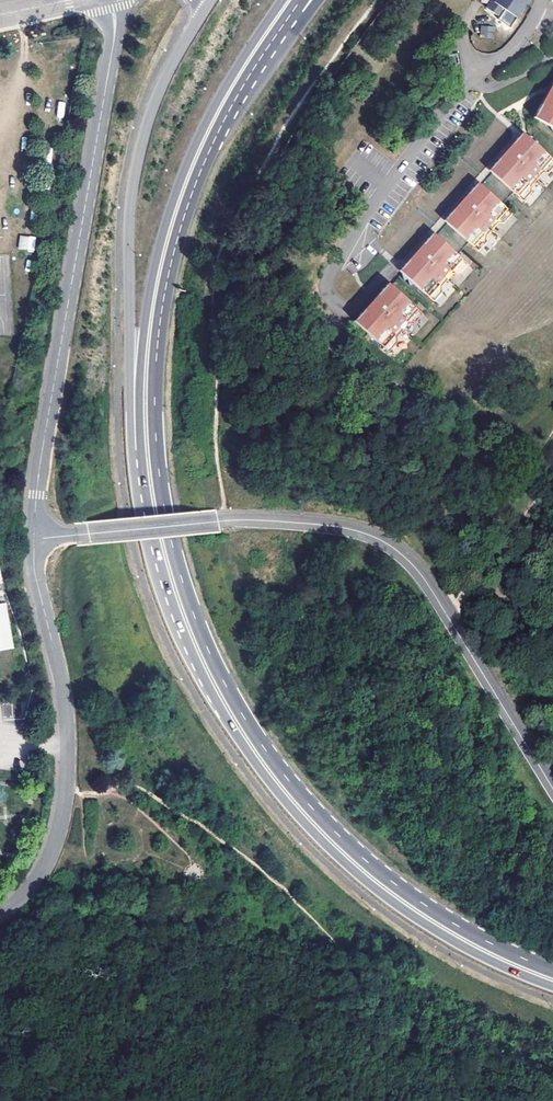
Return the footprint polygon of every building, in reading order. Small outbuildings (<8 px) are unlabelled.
[(494,2),(492,0),(486,8),(499,17),(505,10),(517,19),(530,0),(496,0),(494,2)] [(480,26),(480,38),(495,38),(495,26),(480,26)] [(534,118),(551,127),(552,131),(552,85),(534,118)] [(526,136),(492,173),(487,180),(481,186),(447,224),(442,230),(436,236),(402,274),(404,281),(408,280),(410,286),(414,284),(434,303),(443,293),(442,287),(454,274),(460,274),(468,265),(458,256),(463,249),(469,243),(479,252),(488,243),(487,237),(499,224),(505,224),(513,214),(503,205),(508,199),(514,193),(524,202),(533,193),(532,187),(544,174),(550,174),(552,170),(552,160),(538,146),(539,142),(532,141),(533,137),(526,136)] [(19,235),(18,250),(34,251),(36,236),(19,235)] [(235,251),(229,247),(223,255),(231,261),(236,255),(235,251)] [(415,325),(423,315),(388,284),(354,322),(389,353),(398,343),(397,338),(409,325),(415,325)] [(362,369),(352,371),(354,384),(364,382),(362,369)] [(12,649),(4,602),(0,603),(0,651),(12,649)]
